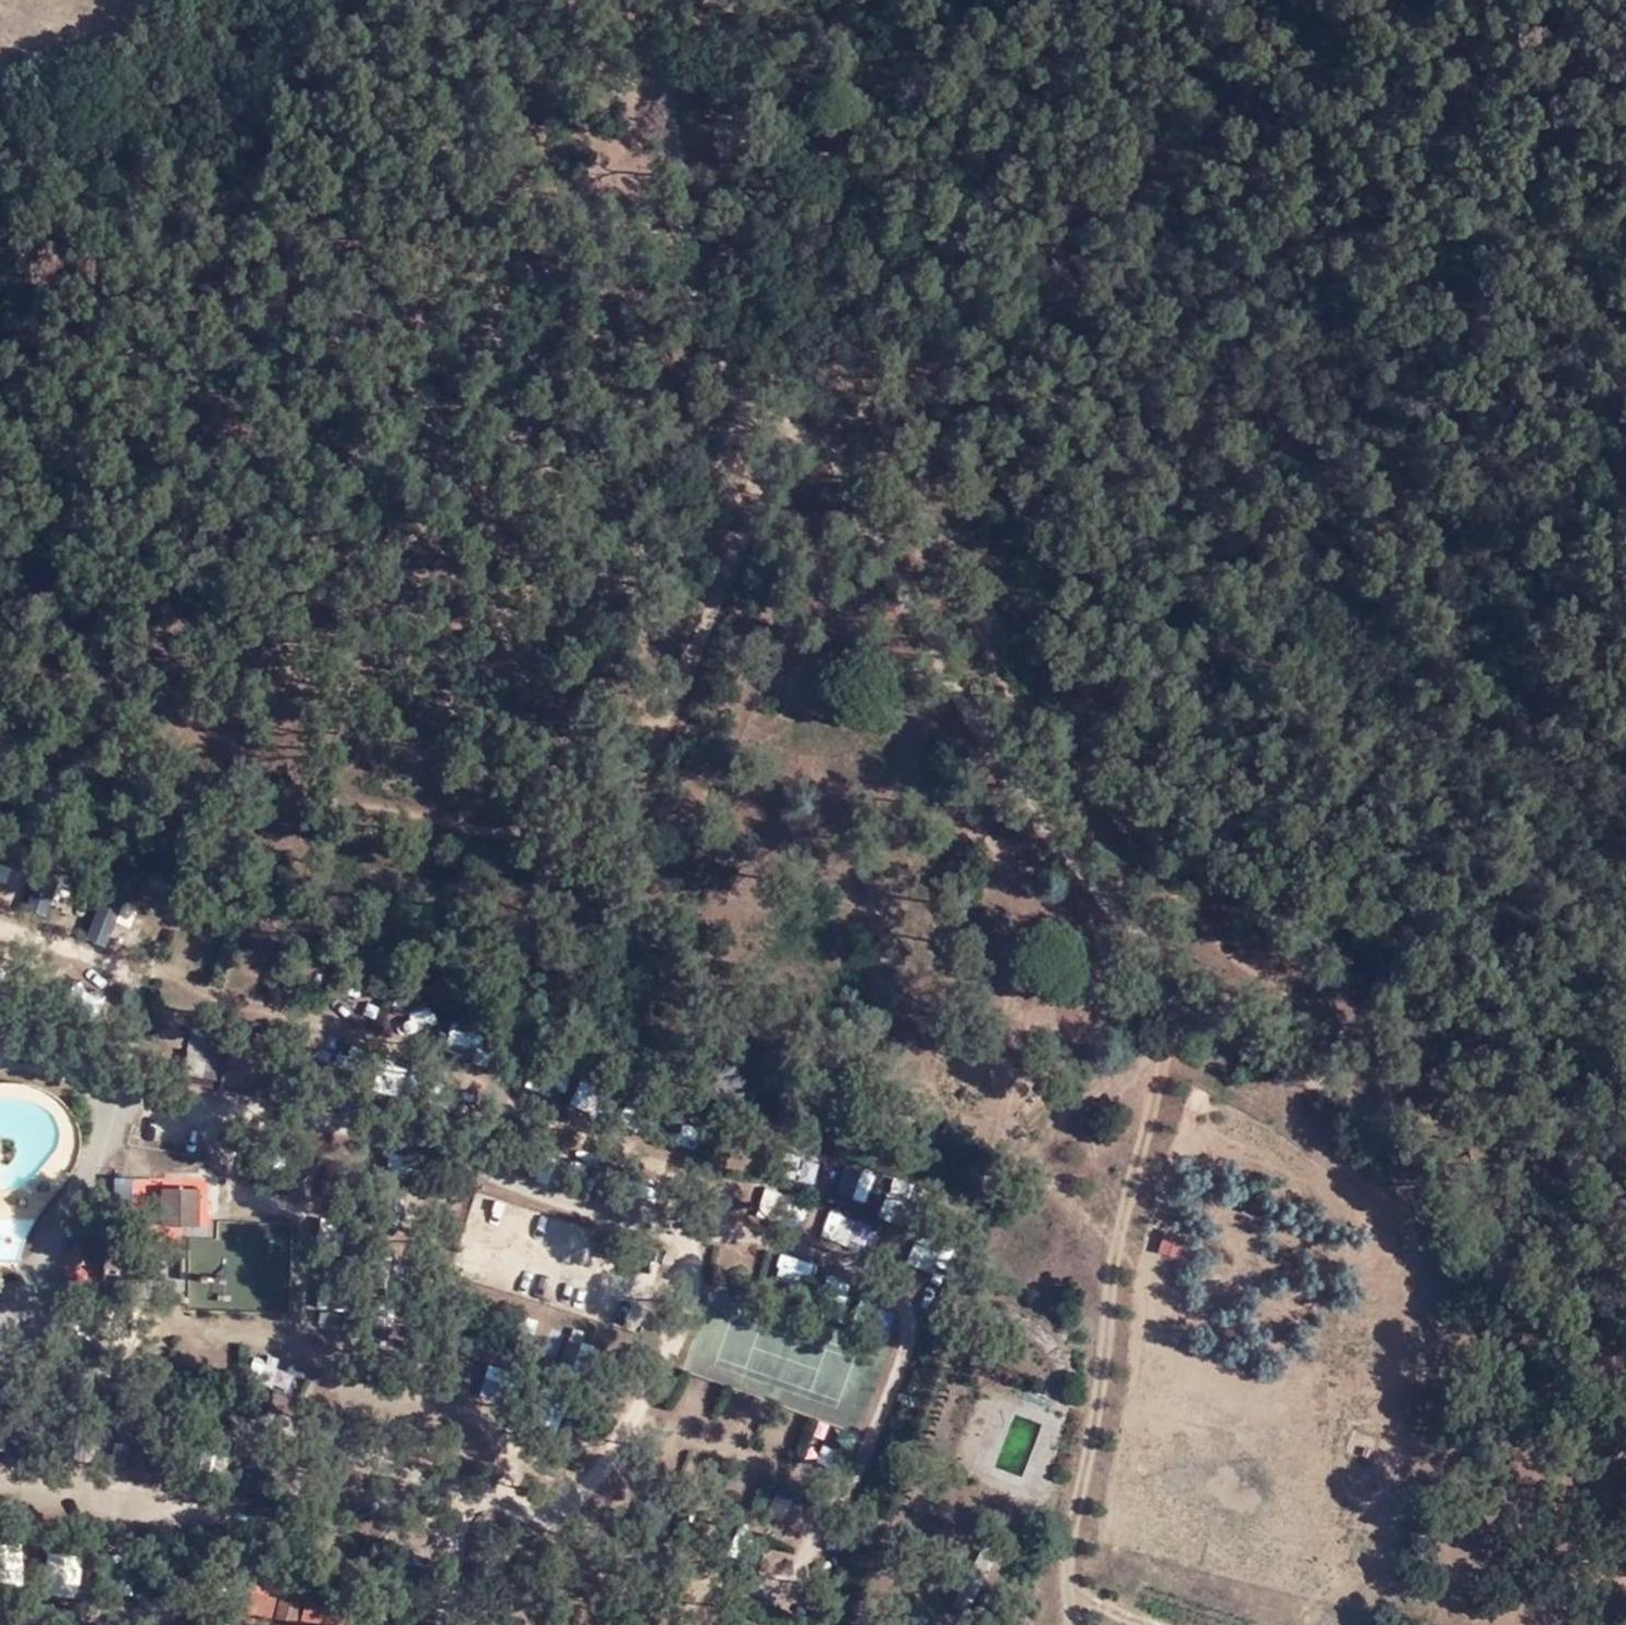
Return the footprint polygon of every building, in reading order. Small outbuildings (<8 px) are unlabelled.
[(119,903),(114,922),(132,927),(137,908),(119,903)] [(285,1102),(297,1060),(227,1042),(222,1057),(214,1055),(219,1034),(188,1026),(180,1063),(209,1072),(208,1077),(215,1079),(216,1084),(285,1102)] [(63,1178),(64,1118),(0,1117),(0,1177),(63,1178)] [(133,1179),(115,1179),(116,1212),(133,1212),(133,1179)] [(160,1187),(158,1223),(191,1223),(192,1187),(160,1187)] [(886,1193),(878,1216),(900,1223),(908,1200),(886,1193)] [(832,1209),(823,1236),(849,1245),(859,1218),(832,1209)] [(100,1240),(100,1275),(137,1276),(137,1240),(100,1240)] [(178,1242),(160,1242),(159,1276),(177,1276),(178,1242)] [(934,1271),(938,1248),(913,1243),(908,1266),(934,1271)] [(24,1547),(0,1545),(0,1584),(20,1586),(24,1547)] [(78,1597),(82,1555),(50,1552),(46,1594),(78,1597)] [(279,1593),(270,1624),(292,1624),(300,1598),(279,1593)] [(228,1609),(225,1618),(253,1624),(264,1624),(266,1620),(228,1609)]
